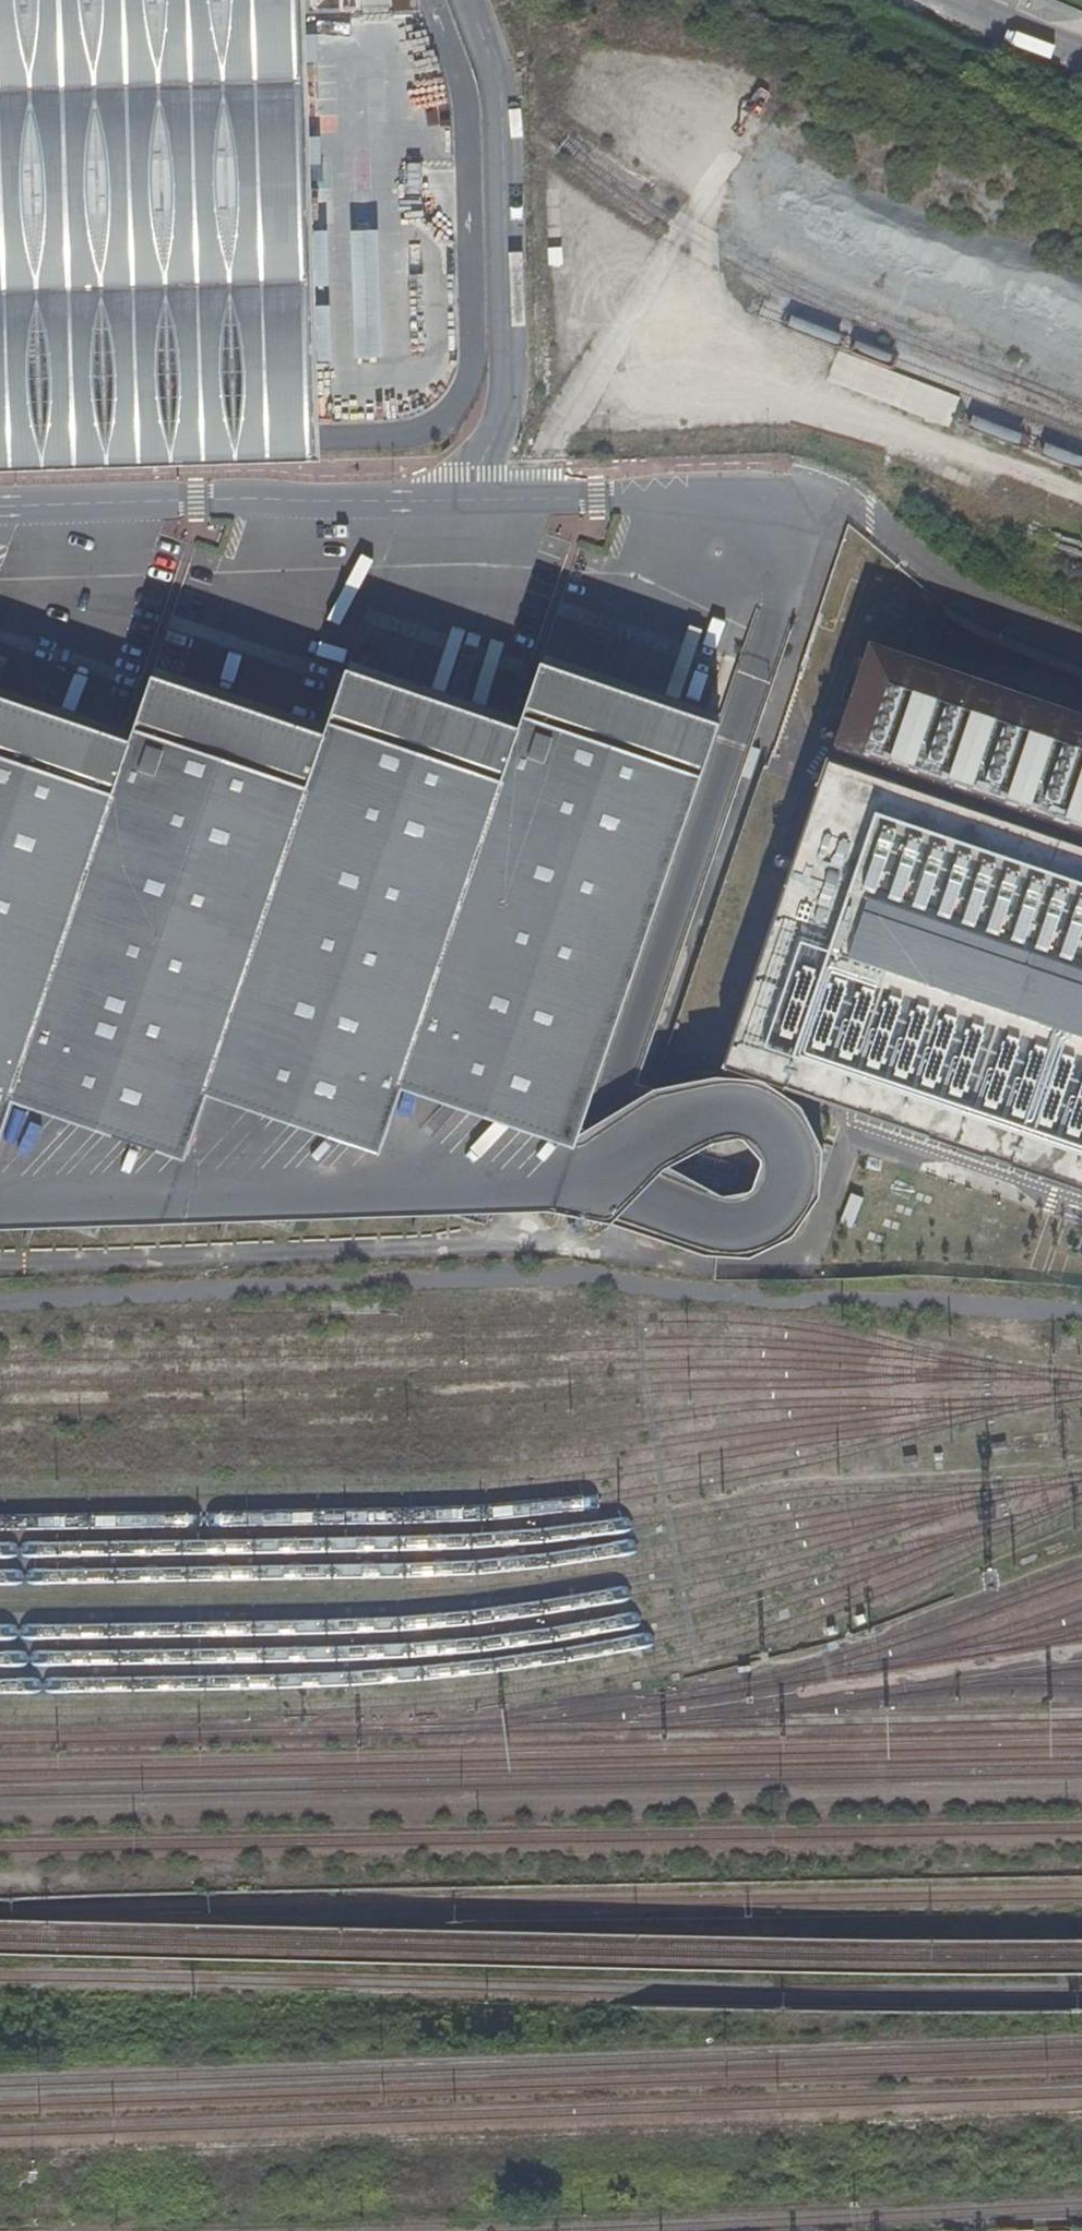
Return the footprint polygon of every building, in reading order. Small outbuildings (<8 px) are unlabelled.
[(321,462),(302,5),(302,0),(0,0),(0,472),(321,462)] [(926,73),(907,67),(914,84),(921,86),(926,73)] [(353,357),(381,356),(379,287),(351,288),(353,357)] [(869,643),(833,746),(1081,832),(1081,716),(869,643)] [(314,738),(141,680),(118,746),(0,705),(0,1230),(161,1226),(541,1214),(612,1227),(693,1258),(750,1262),(783,1247),(810,1208),(816,1155),(796,1111),(745,1080),(717,1078),(658,1091),(635,1078),(742,743),(535,674),(532,665),(509,731),(338,674),(314,738)] [(809,765),(708,1065),(1081,1191),(1081,858),(809,765)] [(848,1194),(840,1224),(852,1227),(860,1197),(848,1194)]
